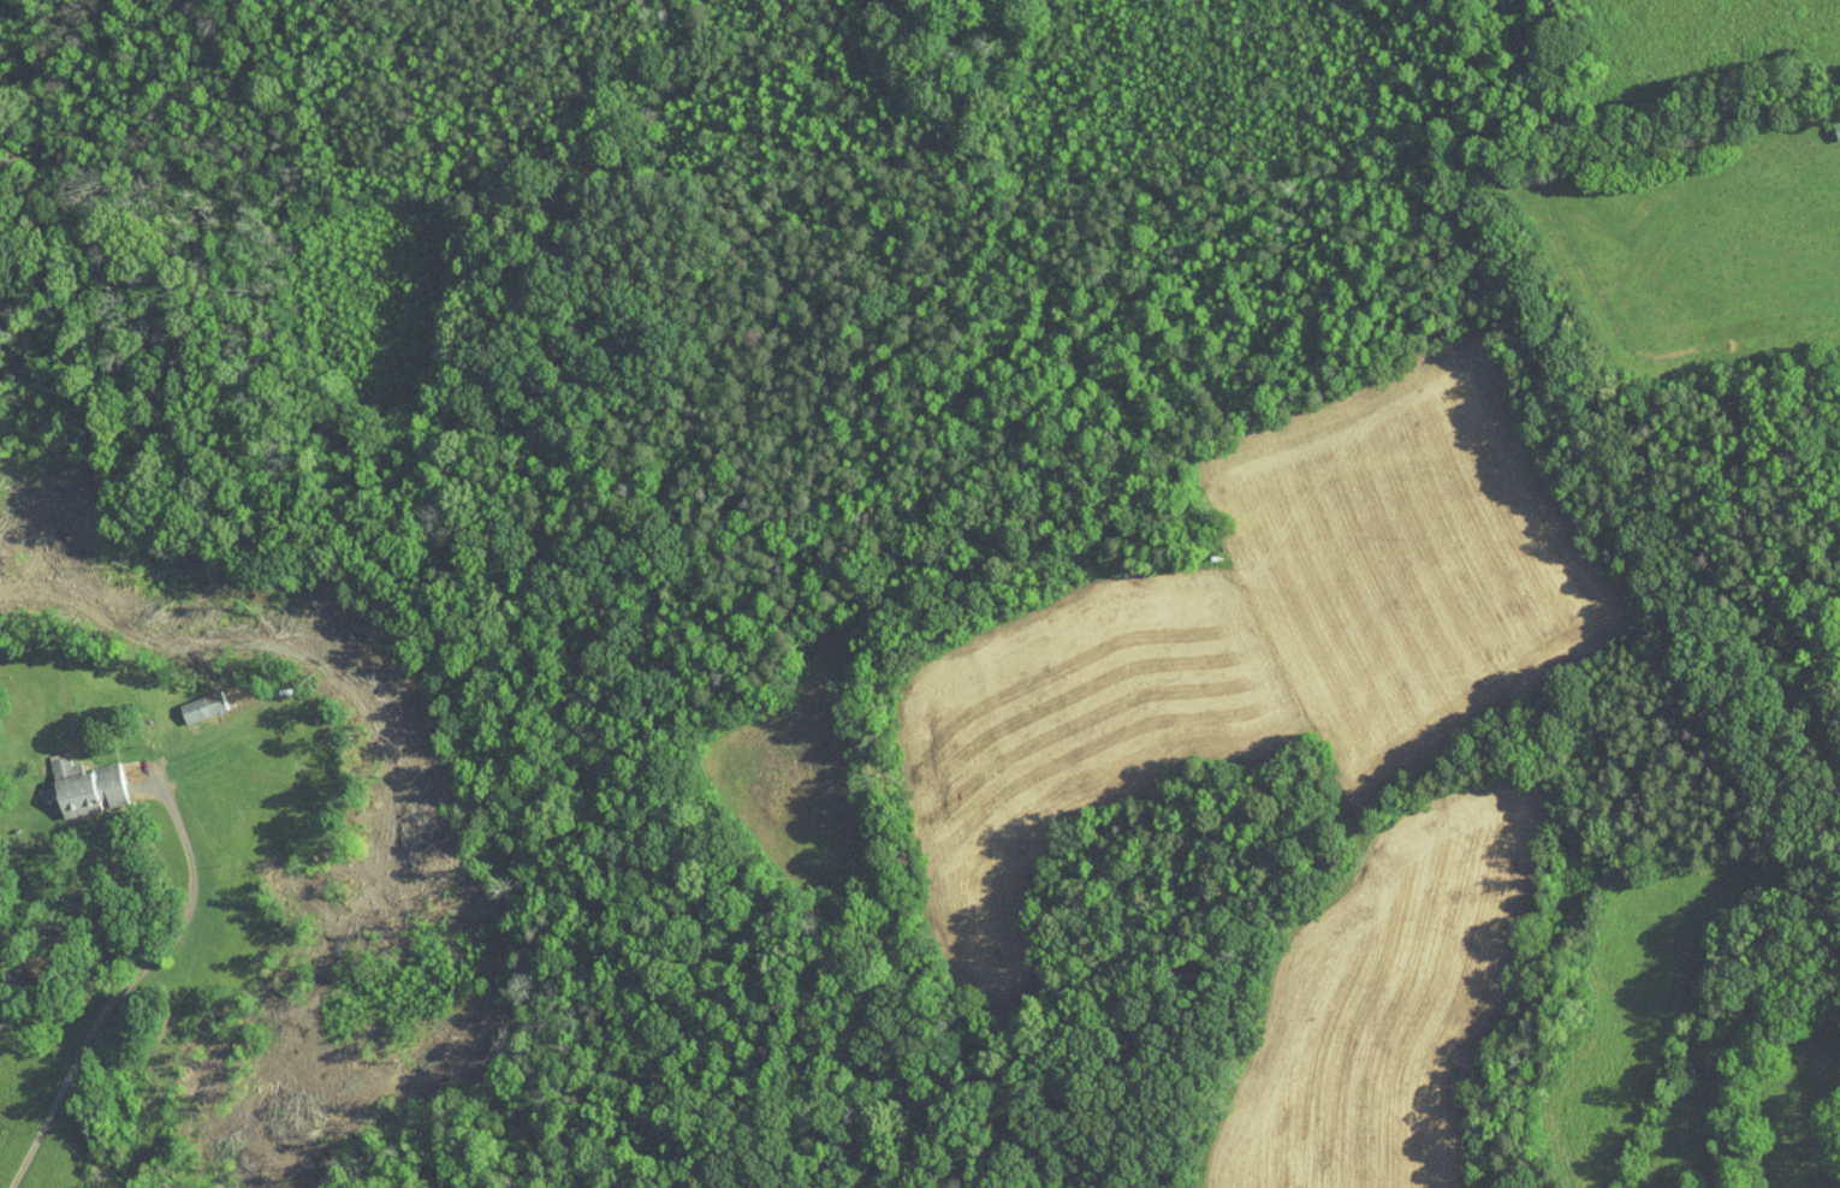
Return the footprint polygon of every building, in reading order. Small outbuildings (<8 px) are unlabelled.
[(47,812),(90,801),(89,798),(114,791),(104,754),(66,764),(63,755),(55,757),(53,747),(32,752),(47,812)]
